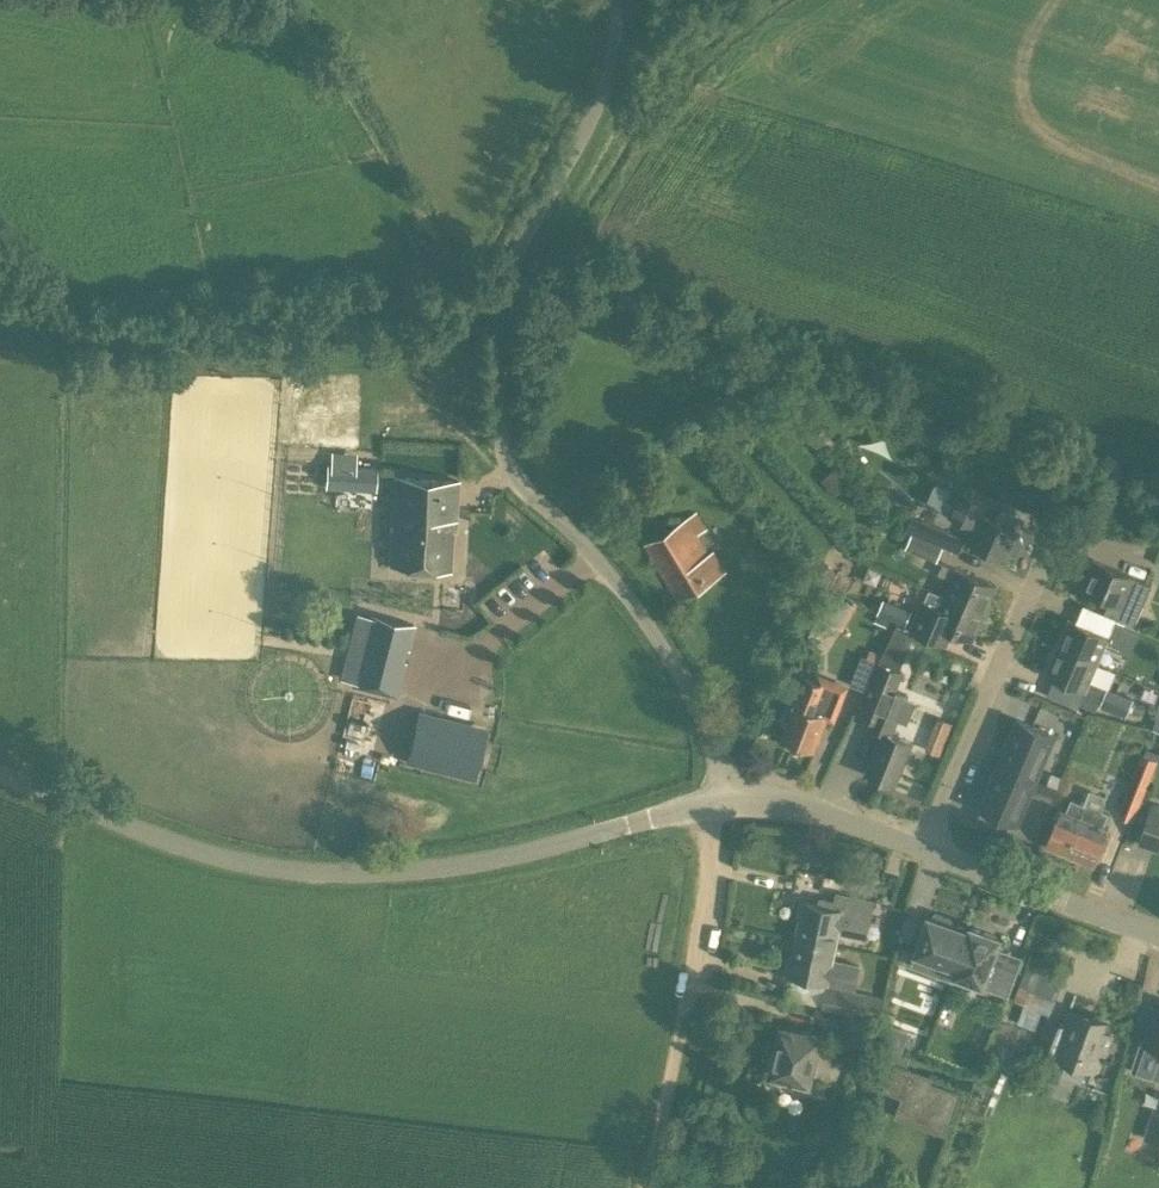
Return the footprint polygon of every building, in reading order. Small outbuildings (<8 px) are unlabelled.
[(329,461),(328,465),(313,464),(312,484),(327,485),(327,487),(346,488),(358,489),(374,490),(376,473),(376,465),(329,461)] [(850,480),(837,464),(821,476),(834,493),(850,480)] [(456,519),(458,481),(397,476),(391,566),(449,570),(453,519),(456,519)] [(959,484),(947,513),(975,524),(968,542),(1007,559),(1010,553),(1014,555),(1017,554),(1023,539),(1022,536),(1018,534),(1020,530),(982,513),(989,497),(959,484)] [(959,550),(965,537),(919,517),(913,530),(959,550)] [(679,598),(725,570),(713,549),(709,554),(688,518),(646,543),(679,598)] [(958,552),(959,550),(913,530),(905,548),(937,561),(944,546),(958,552)] [(1083,587),(1109,598),(1104,610),(1134,623),(1151,582),(1095,558),(1083,587)] [(996,584),(943,561),(938,572),(952,579),(947,591),(986,608),(996,584)] [(973,638),(986,608),(947,591),(946,594),(929,587),(925,597),(922,596),(909,627),(948,643),(953,630),(973,638)] [(844,628),(857,603),(830,588),(819,612),(809,632),(812,638),(844,628)] [(911,609),(884,597),(877,611),(905,623),(911,609)] [(396,697),(415,623),(370,613),(353,685),(396,697)] [(1058,644),(1097,661),(1105,643),(1114,647),(1124,625),(1114,621),(1109,634),(1070,617),(1058,644)] [(1135,652),(1144,631),(1129,624),(1119,645),(1135,652)] [(1058,644),(1046,672),(1085,689),(1080,702),(1096,709),(1105,686),(1090,680),(1097,661),(1058,644)] [(879,660),(858,712),(873,718),(870,725),(882,729),(865,771),(896,783),(913,741),(892,732),(907,694),(896,690),(904,670),(879,660)] [(812,749),(824,717),(832,720),(847,683),(817,670),(814,678),(808,675),(783,737),(812,749)] [(1114,714),(1123,693),(1108,687),(1099,708),(1114,714)] [(941,713),(930,745),(944,751),(956,719),(941,713)] [(484,731),(473,728),(419,714),(411,744),(408,757),(473,774),(484,731)] [(999,763),(1036,778),(1054,734),(1018,719),(999,763)] [(1141,752),(1118,812),(1135,818),(1158,759),(1141,752)] [(1017,822),(1036,778),(999,763),(981,807),(1017,822)] [(1045,844),(1094,864),(1111,824),(1104,822),(1108,812),(1101,809),(1105,800),(1102,794),(1090,789),(1084,803),(1072,798),(1068,807),(1061,804),(1045,844)] [(1154,804),(1142,841),(1158,846),(1158,806),(1154,804)] [(796,936),(835,943),(838,930),(865,935),(872,900),(836,893),(833,907),(803,900),(796,936)] [(970,930),(969,930),(950,922),(951,918),(935,912),(933,916),(928,915),(915,951),(946,962),(941,975),(953,980),(955,973),(970,930)] [(904,941),(915,943),(918,922),(907,921),(904,941)] [(955,973),(981,982),(980,984),(1008,995),(1018,969),(991,959),(1000,936),(971,925),(969,930),(970,930),(955,973)] [(832,961),(835,943),(796,936),(789,973),(855,987),(859,967),(832,961)] [(1014,999),(1049,1011),(1066,965),(1030,953),(1014,999)] [(826,983),(821,1008),(876,1020),(882,995),(826,983)] [(1146,1042),(1141,1041),(1131,1070),(1156,1079),(1158,1069),(1158,1003),(1157,1008),(1152,1006),(1146,1022),(1152,1024),(1146,1042)] [(1097,1072),(1113,1022),(1075,1010),(1069,1027),(1047,1020),(1034,1059),(1058,1067),(1060,1061),(1097,1072)] [(846,1014),(840,1039),(870,1045),(876,1020),(846,1014)] [(1029,1056),(1033,1024),(1006,1020),(1001,1052),(1029,1056)] [(908,1031),(890,1024),(883,1043),(901,1049),(908,1031)] [(810,1081),(810,1077),(844,1084),(850,1058),(816,1051),(820,1034),(781,1026),(771,1073),(810,1081)] [(891,1067),(883,1087),(903,1095),(896,1114),(945,1132),(960,1091),(930,1080),(929,1082),(891,1067)]
